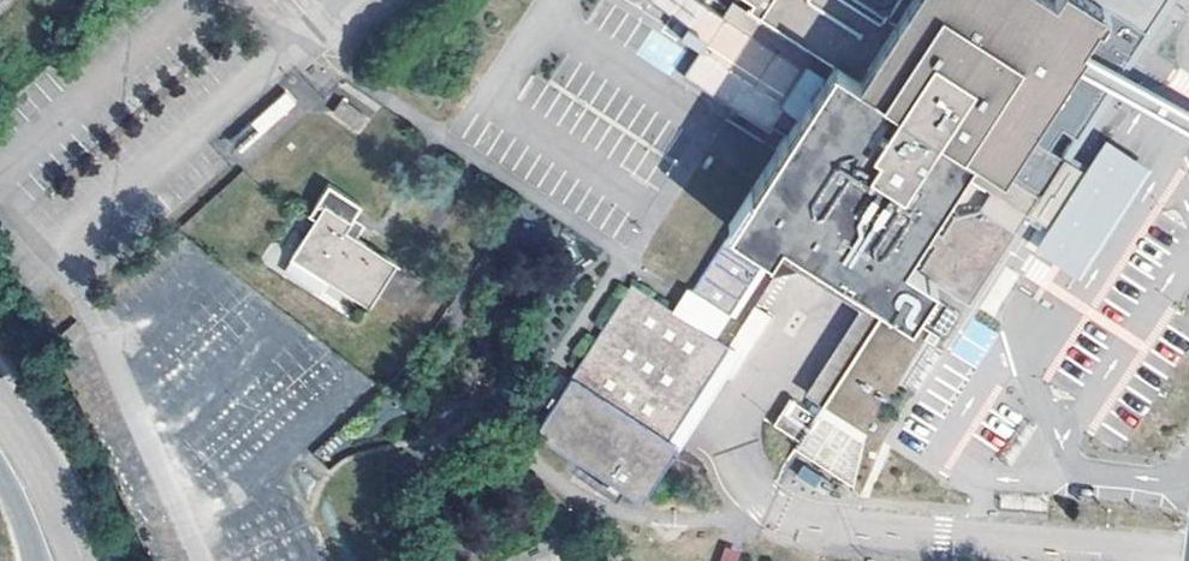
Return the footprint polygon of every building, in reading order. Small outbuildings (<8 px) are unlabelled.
[(752,2),(746,14),(798,46),(805,35),(835,55),(820,79),(796,117),(689,289),(728,316),(770,251),(780,234),(863,285),(852,302),(797,389),(822,406),(889,301),(910,315),(932,280),(901,261),(970,153),(1000,173),(1025,136),(1077,53),(1106,8),(1094,0),(749,0),(752,2)] [(1106,8),(1077,53),(1025,136),(1052,153),(1063,133),(1077,142),(1169,0),(1094,0),(1106,8)] [(796,117),(820,79),(779,53),(754,92),(796,117)] [(1052,153),(1025,136),(1000,173),(1041,199),(1031,216),(1052,230),(1099,156),(1080,145),(1069,164),(1052,153)] [(1106,144),(1099,156),(1052,230),(1038,251),(1080,279),(1150,173),(1106,144)] [(379,217),(329,185),(309,216),(315,220),(325,205),(369,233),(371,230),(379,217)] [(294,207),(262,263),(352,321),(363,304),(370,307),(406,252),(371,230),(369,233),(325,205),(315,220),(309,216),(294,207)] [(780,234),(770,251),(852,302),(863,285),(780,234)] [(714,339),(728,316),(689,289),(686,287),(671,310),(631,282),(532,436),(639,506),(739,355),(714,339)] [(873,440),(822,406),(797,389),(773,427),(798,443),(809,427),(859,460),(873,440)]
